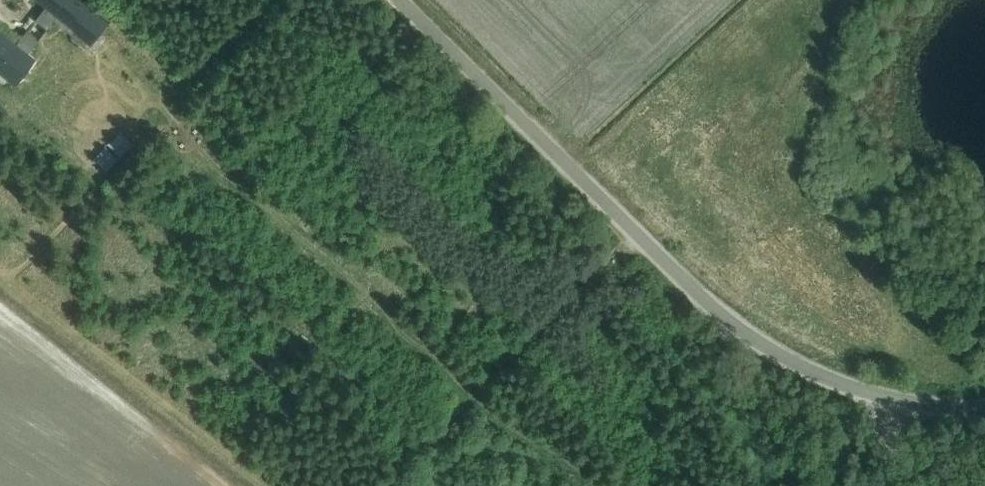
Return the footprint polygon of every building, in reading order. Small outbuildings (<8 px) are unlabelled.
[(92,45),(110,22),(82,0),(36,0),(92,45)] [(13,85),(34,58),(0,31),(0,74),(13,85)]
